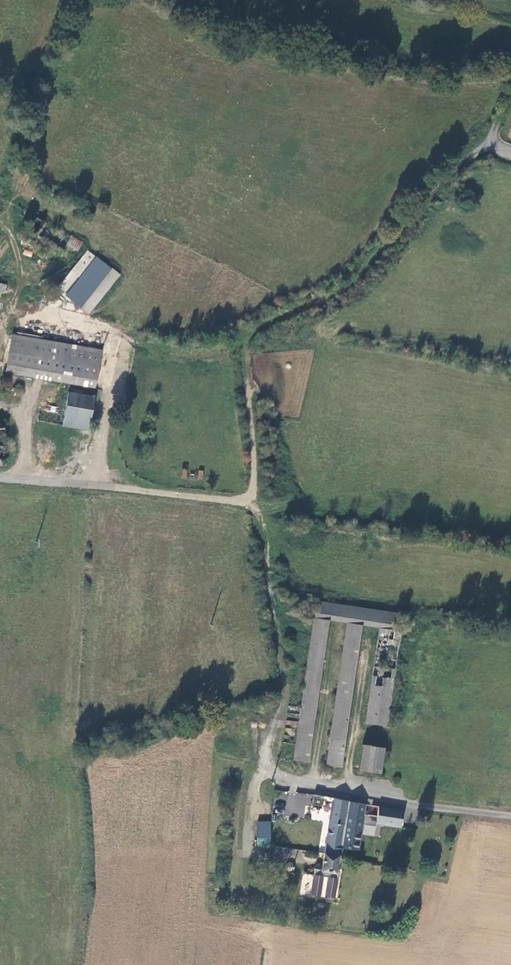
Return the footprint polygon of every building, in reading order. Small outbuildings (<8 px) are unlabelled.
[(97,257),(89,250),(57,289),(66,296),(66,295),(97,257)] [(97,257),(66,295),(89,313),(119,276),(97,257)] [(101,351),(13,335),(6,373),(93,390),(101,351)] [(10,389),(14,380),(3,376),(0,383),(0,385),(10,389)] [(92,398),(44,390),(39,420),(87,428),(92,398)] [(398,612),(317,601),(295,758),(309,761),(329,620),(348,622),(328,763),(341,765),(362,624),(380,627),(367,722),(387,725),(394,679),(395,667),(400,631),(396,628),(398,612)] [(395,667),(394,679),(402,679),(403,669),(395,667)] [(384,747),(364,744),(360,769),(380,771),(384,747)] [(299,792),(292,814),(303,818),(310,796),(299,792)] [(349,801),(314,795),(311,821),(331,823),(324,871),(317,870),(314,896),(338,900),(341,874),(339,873),(342,849),(349,801)] [(365,804),(349,801),(342,849),(358,851),(362,825),(365,804)] [(405,810),(365,804),(362,825),(377,827),(378,823),(403,826),(405,810)] [(257,846),(270,846),(270,838),(257,838),(257,846)]
